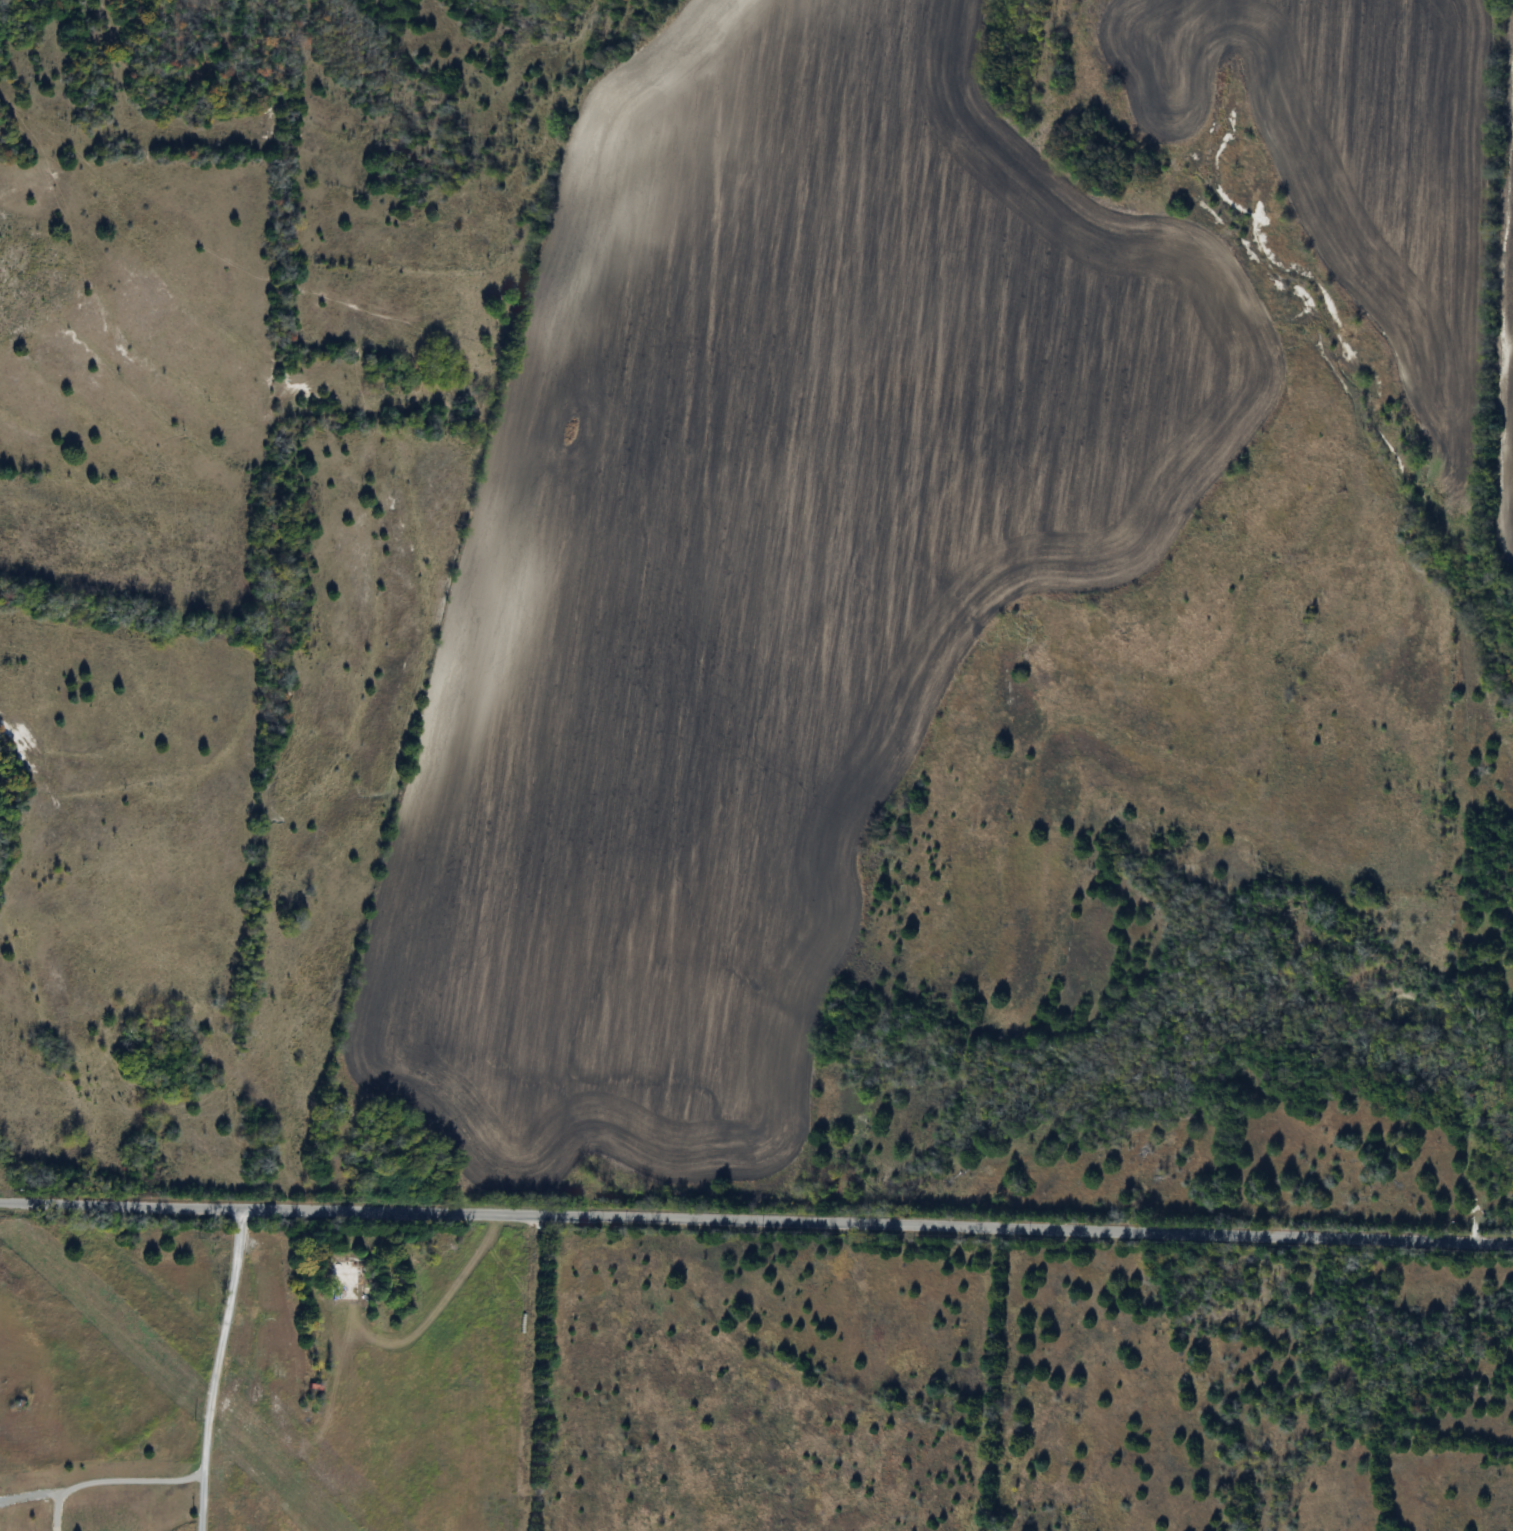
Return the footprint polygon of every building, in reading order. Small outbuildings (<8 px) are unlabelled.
[(331,1301),(362,1301),(362,1261),(331,1261),(331,1301)]
